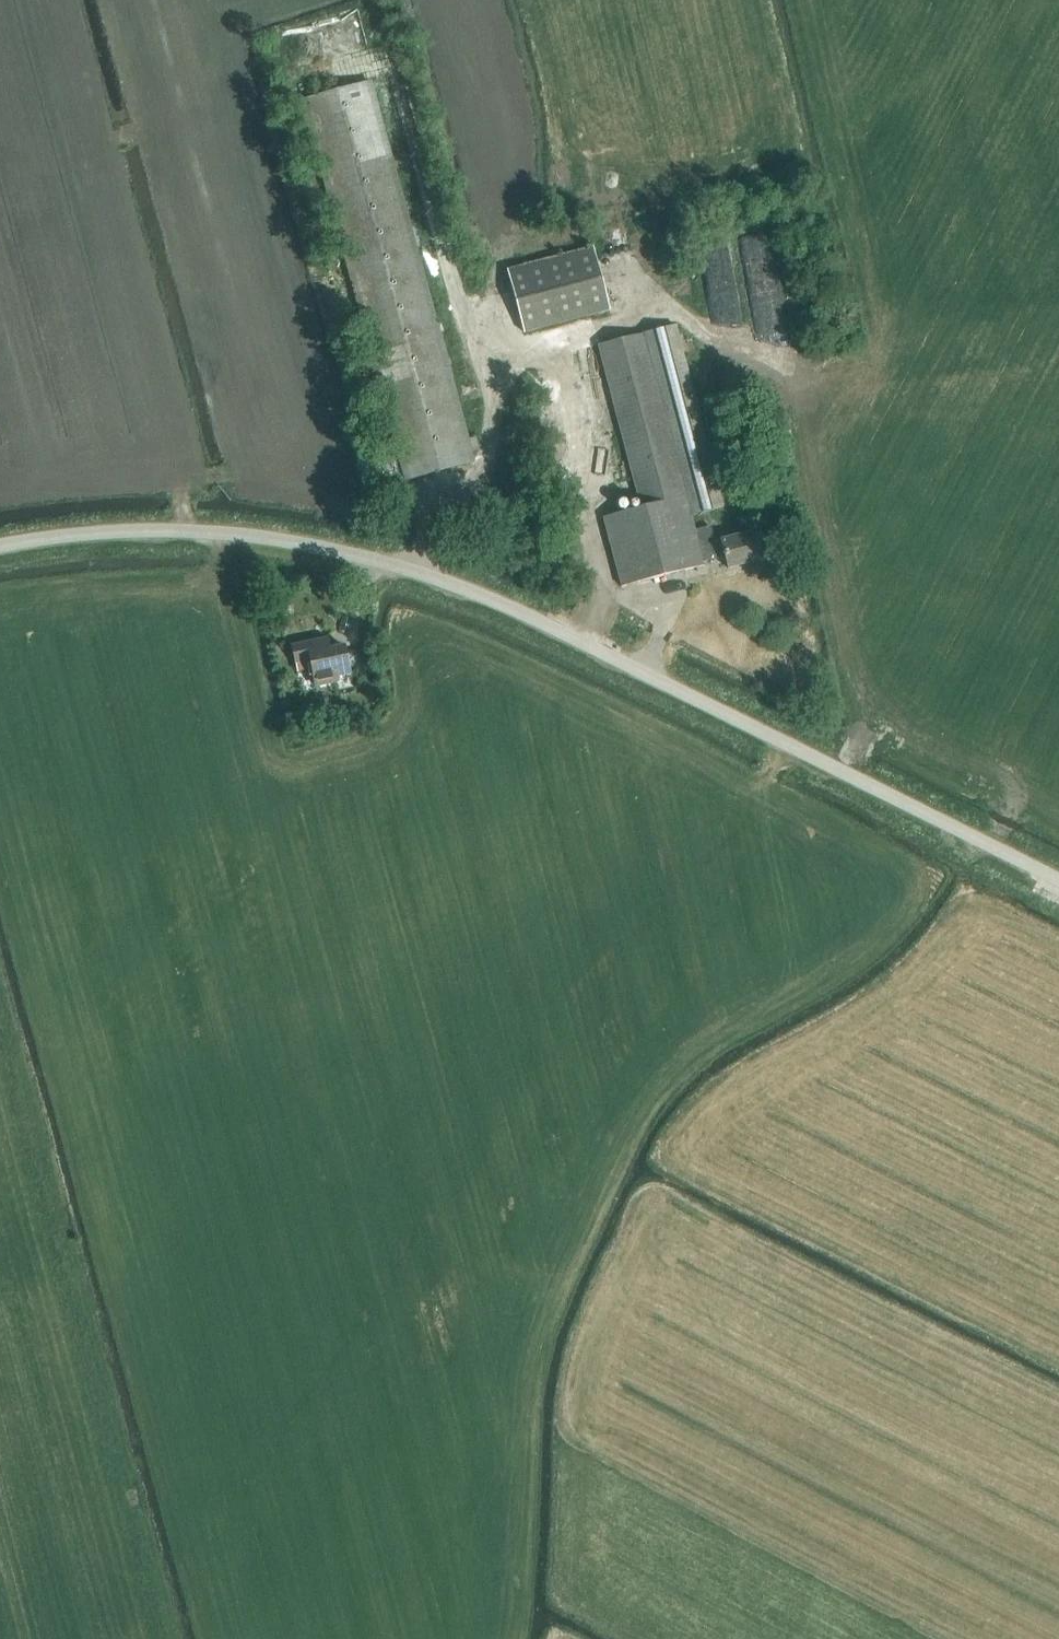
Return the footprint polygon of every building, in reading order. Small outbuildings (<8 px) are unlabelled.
[(371,82),(304,100),(377,363),(408,478),(474,460),(459,406),(452,379),(448,363),(371,82)] [(524,333),(609,311),(593,247),(507,270),(524,333)] [(693,531),(689,516),(724,506),(675,326),(640,335),(596,348),(601,363),(640,508),(601,519),(620,589),(702,566),(701,562),(722,556),(725,569),(763,558),(756,531),(719,541),(719,543),(715,544),(710,526),(693,531)] [(326,645),(324,636),(324,635),(289,642),(295,672),(310,669),(312,682),(334,678),(333,672),(346,670),(341,642),(326,645)]
